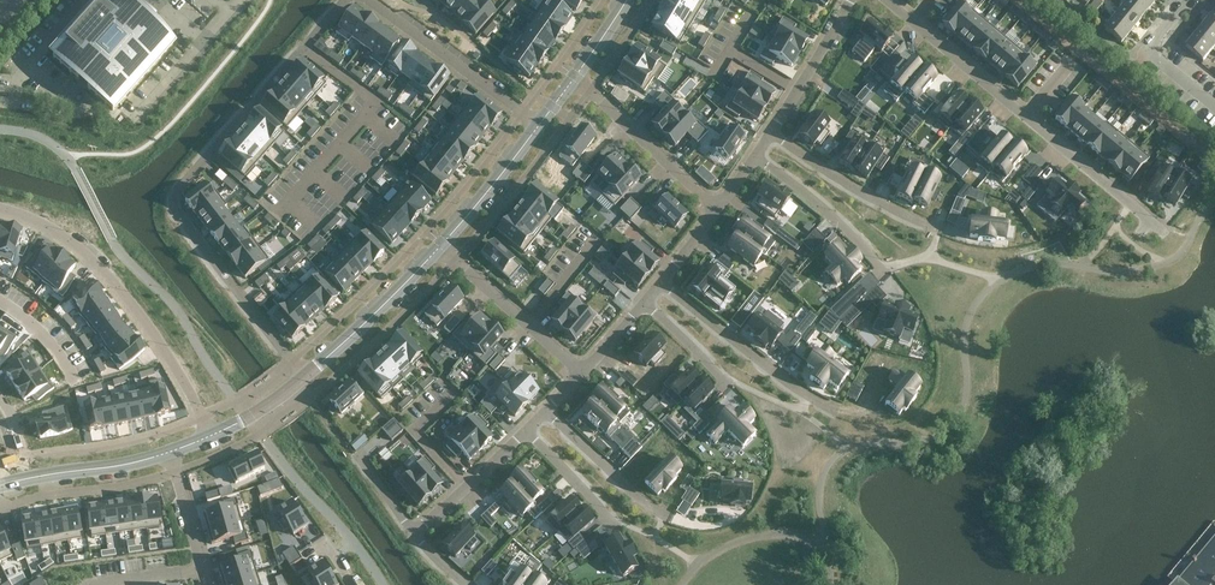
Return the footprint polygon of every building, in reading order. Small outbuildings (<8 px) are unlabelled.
[(53,57),(113,110),(173,44),(148,22),(147,24),(144,22),(148,17),(143,12),(138,17),(135,14),(137,12),(123,0),(104,0),(53,57)] [(467,0),(448,0),(443,5),(448,10),(447,11),(452,16),(453,15),(454,15),(467,0)] [(482,5),(477,0),(467,0),(454,15),(464,25),(482,5)] [(547,0),(545,0),(537,11),(563,30),(572,18),(547,0)] [(576,11),(583,0),(560,0),(576,11)] [(668,2),(695,18),(703,6),(693,0),(669,0),(668,2)] [(1134,0),(1128,0),(1122,8),(1139,21),(1148,11),(1134,0)] [(1156,0),(1134,0),(1148,11),(1156,0)] [(512,2),(507,7),(511,11),(516,6),(512,2)] [(668,2),(660,14),(688,31),(695,18),(668,2)] [(962,2),(943,25),(954,35),(954,34),(973,12),(962,2)] [(1100,8),(1094,3),(1090,7),(1097,12),(1100,8)] [(476,35),(494,15),(482,5),(464,25),(476,35)] [(507,16),(511,11),(507,7),(502,12),(507,16)] [(720,8),(717,14),(722,17),(725,11),(720,8)] [(1139,21),(1122,8),(1113,19),(1130,32),(1139,21)] [(348,42),(365,18),(354,10),(336,34),(348,42)] [(563,30),(537,11),(536,12),(541,15),(533,26),(555,42),(563,30)] [(1018,11),(1015,15),(1020,20),(1024,15),(1018,11)] [(973,12),(954,34),(965,43),(984,20),(973,12)] [(660,14),(653,27),(680,44),(688,31),(660,14)] [(717,14),(713,21),(718,24),(722,18),(722,17),(717,14)] [(1024,15),(1020,20),(1026,24),(1029,20),(1024,15)] [(1213,15),(1204,26),(1214,34),(1214,17),(1213,15)] [(362,46),(376,26),(365,18),(348,42),(348,43),(352,38),(362,46)] [(781,26),(774,39),(799,54),(807,42),(792,33),(796,26),(783,19),(779,25),(781,26)] [(1130,32),(1113,19),(1104,30),(1121,43),(1130,32)] [(984,20),(965,43),(975,52),(994,29),(984,20)] [(492,33),(497,27),(492,23),(488,29),(492,33)] [(883,31),(882,33),(871,23),(860,35),(864,38),(860,43),(872,53),(876,48),(881,53),(891,40),(890,39),(891,38),(883,31)] [(370,58),(387,34),(376,26),(362,46),(373,53),(369,58),(370,58)] [(555,42),(533,26),(525,38),(520,34),(520,35),(546,54),(555,42)] [(1204,26),(1196,37),(1213,50),(1214,47),(1214,34),(1204,26)] [(1040,28),(1036,33),(1041,37),(1045,33),(1040,28)] [(492,33),(488,29),(483,34),(487,38),(492,33)] [(975,52),(985,61),(986,61),(1005,38),(994,29),(975,52)] [(705,33),(702,39),(707,42),(711,36),(705,33)] [(1045,33),(1041,37),(1047,42),(1051,37),(1045,33)] [(381,67),(399,43),(387,34),(370,58),(381,67)] [(546,54),(520,35),(512,46),(538,65),(546,54)] [(1213,50),(1196,37),(1187,48),(1204,61),(1213,50)] [(1005,38),(986,61),(996,70),(1015,47),(1005,38)] [(702,39),(698,45),(703,48),(707,42),(702,39)] [(764,50),(760,57),(773,64),(777,58),(791,67),(799,54),(774,39),(766,52),(764,50)] [(663,42),(660,49),(672,56),(676,50),(663,42)] [(397,78),(415,54),(403,45),(385,69),(397,78)] [(538,65),(512,46),(511,47),(516,50),(507,62),(515,68),(514,69),(520,73),(521,72),(529,78),(538,65)] [(1015,47),(996,70),(1006,78),(1006,79),(1026,56),(1015,47)] [(638,48),(629,62),(653,79),(663,65),(638,48)] [(332,52),(328,57),(334,61),(338,56),(332,52)] [(895,52),(885,64),(891,68),(900,57),(895,52)] [(408,86),(426,62),(415,54),(397,78),(401,74),(411,81),(407,86),(408,86)] [(343,60),(338,56),(334,61),(340,65),(343,60)] [(1026,56),(1006,79),(1017,88),(1037,65),(1026,56)] [(879,59),(870,70),(876,75),(885,64),(879,59)] [(904,93),(922,71),(910,61),(905,67),(903,65),(894,75),(896,77),(884,92),(896,103),(904,93)] [(419,94),(437,70),(426,62),(408,86),(419,94)] [(629,62),(619,75),(627,81),(626,82),(632,86),(633,85),(644,92),(653,79),(629,62)] [(302,63),(292,74),(316,96),(326,84),(302,63)] [(360,72),(354,68),(350,73),(356,77),(360,72)] [(936,80),(924,69),(922,71),(904,93),(915,102),(912,105),(924,115),(934,103),(929,99),(928,100),(923,95),(936,80)] [(430,103),(448,78),(437,70),(419,94),(430,103)] [(366,77),(360,72),(356,77),(362,81),(366,77)] [(750,72),(737,92),(765,109),(773,96),(759,87),(763,81),(750,72)] [(316,96),(292,74),(282,85),(307,106),(316,96)] [(1100,78),(1096,82),(1102,87),(1105,82),(1100,78)] [(1105,82),(1102,87),(1107,91),(1111,87),(1105,82)] [(307,106),(282,85),(273,95),(297,117),(307,106)] [(449,93),(454,97),(459,91),(454,87),(449,93)] [(383,97),(387,92),(381,88),(377,93),(383,97)] [(616,88),(611,95),(622,105),(628,96),(616,88)] [(855,99),(855,100),(858,102),(859,102),(861,104),(870,93),(865,88),(855,99)] [(942,88),(933,99),(938,104),(948,93),(945,91),(942,88)] [(843,91),(837,99),(853,110),(859,102),(858,102),(855,100),(843,91)] [(392,96),(387,92),(383,97),(389,101),(392,96)] [(665,92),(654,103),(660,108),(670,97),(665,92)] [(737,92),(726,110),(738,118),(742,112),(757,121),(765,109),(737,92)] [(297,117),(273,95),(263,107),(287,128),(297,117)] [(1121,95),(1117,100),(1123,104),(1127,100),(1121,95)] [(500,116),(475,96),(465,107),(491,127),(500,116)] [(940,103),(931,114),(937,119),(935,121),(947,131),(949,129),(967,106),(956,96),(946,107),(940,103)] [(1075,96),(1055,120),(1066,129),(1086,106),(1075,96)] [(441,97),(436,103),(441,106),(446,101),(441,97)] [(665,113),(653,126),(664,136),(686,113),(670,97),(660,108),(665,113)] [(1127,100),(1123,104),(1128,109),(1132,104),(1127,100)] [(335,103),(331,108),(335,112),(340,107),(335,103)] [(437,112),(441,106),(436,103),(432,108),(437,112)] [(850,115),(856,119),(864,107),(859,103),(850,115)] [(967,106),(949,129),(961,139),(958,143),(963,148),(973,136),(967,132),(982,114),(969,103),(967,106)] [(405,113),(409,108),(403,104),(399,109),(405,113)] [(1086,106),(1066,129),(1077,137),(1092,119),(1082,110),(1086,106)] [(491,127),(465,107),(456,118),(482,138),(491,127)] [(330,117),(335,112),(331,108),(326,113),(330,117)] [(414,112),(409,108),(405,113),(411,117),(414,112)] [(274,145),(284,133),(260,112),(250,123),(274,145)] [(686,113),(664,136),(675,146),(687,134),(692,139),(702,128),(686,113)] [(1142,113),(1138,117),(1144,122),(1148,117),(1142,113)] [(813,115),(807,124),(809,125),(800,137),(813,147),(815,144),(820,147),(830,134),(825,131),(829,125),(816,115),(815,116),(813,115)] [(1148,117),(1144,122),(1149,126),(1153,122),(1148,117)] [(482,138),(456,118),(447,130),(473,150),(482,138)] [(1092,119),(1077,137),(1088,146),(1103,128),(1093,119),(1092,119)] [(423,120),(418,125),(423,129),(428,123),(423,120)] [(274,145),(250,123),(240,134),(265,155),(274,145)] [(316,124),(311,130),(316,134),(321,128),(316,124)] [(419,135),(423,129),(418,125),(414,131),(419,135)] [(732,125),(715,150),(729,160),(735,152),(736,153),(740,147),(739,146),(746,135),(732,125)] [(983,126),(974,137),(979,142),(989,131),(983,126)] [(1159,127),(1155,131),(1161,136),(1165,131),(1159,127)] [(702,128),(692,139),(697,143),(708,132),(702,128)] [(1088,146),(1087,146),(1098,155),(1114,137),(1113,136),(1103,128),(1088,146)] [(563,153),(559,157),(573,167),(576,163),(585,151),(594,139),(581,129),(575,136),(573,135),(569,141),(571,142),(563,153)] [(311,139),(316,134),(311,130),(307,135),(311,139)] [(473,150),(447,130),(451,134),(443,144),(439,141),(438,141),(464,161),(473,150)] [(854,171),(870,144),(860,138),(858,137),(859,135),(852,130),(844,143),(850,147),(843,158),(839,164),(853,173),(854,171)] [(265,155),(240,134),(231,145),(255,166),(265,155)] [(999,137),(975,165),(988,175),(990,173),(1011,147),(999,137)] [(1114,137),(1098,155),(1108,164),(1128,141),(1127,141),(1124,145),(1114,137)] [(464,161),(438,141),(429,152),(455,172),(464,161)] [(1108,164),(1119,173),(1139,150),(1138,150),(1128,141),(1108,164)] [(405,142),(400,148),(405,152),(409,146),(405,142)] [(884,168),(889,160),(882,155),(885,152),(871,143),(870,144),(854,171),(867,179),(874,169),(880,173),(884,168)] [(255,166),(231,145),(221,156),(245,177),(255,166)] [(1011,147),(990,173),(1002,183),(1026,156),(1013,145),(1011,147)] [(400,157),(405,152),(400,148),(396,153),(400,157)] [(1139,150),(1119,173),(1124,177),(1123,178),(1128,183),(1129,181),(1130,182),(1149,159),(1139,150)] [(292,151),(288,156),(292,160),(297,155),(292,151)] [(455,172),(429,152),(420,164),(446,184),(455,172)] [(292,160),(288,156),(283,162),(287,166),(292,160)] [(604,169),(591,184),(602,195),(603,195),(627,169),(615,158),(609,164),(608,163),(603,168),(604,169)] [(1153,183),(1147,192),(1161,201),(1163,198),(1177,172),(1165,165),(1166,163),(1159,159),(1150,175),(1156,178),(1153,183)] [(582,163),(573,175),(578,180),(588,168),(582,163)] [(446,184),(420,164),(411,175),(436,196),(446,184)] [(910,170),(897,197),(912,204),(913,202),(926,174),(929,168),(923,165),(919,174),(910,170)] [(1034,165),(1023,179),(1031,186),(1037,179),(1043,172),(1040,170),(1034,165)] [(588,168),(578,180),(584,184),(594,173),(588,168)] [(381,169),(376,174),(381,178),(386,173),(381,169)] [(627,169),(603,195),(615,206),(639,180),(627,169)] [(887,169),(880,182),(887,185),(894,173),(887,169)] [(1177,172),(1163,198),(1176,206),(1181,196),(1188,200),(1195,188),(1189,184),(1192,178),(1179,170),(1177,172)] [(273,173),(268,178),(273,182),(278,177),(273,173)] [(376,184),(381,178),(376,174),(372,179),(376,184)] [(926,174),(913,202),(927,208),(931,199),(935,201),(940,192),(936,190),(940,181),(926,174)] [(227,178),(223,182),(228,187),(232,182),(227,178)] [(268,187),(273,182),(268,178),(264,183),(268,187)] [(1031,186),(1022,198),(1027,202),(1042,184),(1037,180),(1031,186)] [(237,187),(232,182),(228,187),(233,192),(237,187)] [(1065,189),(1057,182),(1046,195),(1055,202),(1051,206),(1062,215),(1065,211),(1074,218),(1085,205),(1076,198),(1079,195),(1068,186),(1065,189)] [(194,213),(218,195),(209,183),(198,192),(197,191),(191,195),(192,196),(185,202),(194,213)] [(430,203),(408,183),(398,194),(420,214),(430,203)] [(789,200),(788,199),(789,198),(781,192),(780,193),(767,185),(758,198),(760,200),(756,206),(762,210),(775,219),(779,213),(780,213),(789,200)] [(967,185),(958,196),(963,201),(972,190),(967,185)] [(536,187),(526,199),(552,219),(548,215),(557,204),(536,187)] [(363,189),(358,194),(362,198),(367,193),(363,189)] [(357,204),(362,198),(358,194),(353,200),(357,204)] [(420,214),(398,194),(389,204),(411,224),(420,214)] [(203,224),(226,205),(218,195),(194,213),(203,224)] [(665,195),(653,208),(656,211),(662,217),(661,218),(666,223),(667,222),(675,228),(686,216),(665,195)] [(248,196),(244,201),(249,205),(253,201),(248,196)] [(953,208),(951,212),(960,215),(966,202),(957,198),(954,204),(953,208)] [(526,199),(517,210),(543,230),(552,219),(526,199)] [(631,200),(620,211),(625,215),(636,205),(631,200)] [(258,206),(253,201),(249,205),(254,210),(258,206)] [(411,224),(389,204),(379,214),(401,234),(411,224)] [(211,235),(230,220),(222,210),(227,206),(226,205),(203,224),(211,235)] [(636,205),(625,215),(631,221),(641,210),(636,205)] [(517,210),(508,221),(534,242),(543,230),(517,210)] [(401,234),(379,214),(370,224),(392,245),(401,234)] [(972,220),(970,238),(978,239),(978,242),(995,244),(995,241),(1004,242),(1006,225),(997,223),(998,216),(981,214),(980,221),(972,220)] [(268,215),(264,219),(270,224),(274,219),(268,215)] [(337,216),(332,221),(336,226),(341,221),(337,216)] [(279,224),(274,219),(270,224),(275,229),(279,224)] [(219,246),(239,231),(230,220),(211,235),(219,246)] [(331,231),(336,226),(332,221),(327,227),(331,231)] [(508,221),(499,233),(524,253),(534,242),(508,221)] [(768,221),(764,227),(775,235),(780,230),(776,227),(768,221)] [(745,222),(736,236),(738,237),(763,254),(762,255),(765,257),(775,244),(745,222)] [(8,228),(0,225),(0,253),(8,228)] [(571,225),(567,231),(571,235),(576,229),(571,225)] [(0,253),(0,258),(12,262),(21,232),(8,228),(0,253)] [(285,229),(281,234),(287,239),(291,234),(285,229)] [(228,256),(252,238),(251,237),(247,241),(239,231),(219,246),(228,256)] [(567,231),(562,237),(567,240),(571,235),(567,231)] [(804,243),(802,245),(813,255),(826,241),(816,231),(804,243)] [(384,253),(362,232),(352,242),(373,263),(374,263),(384,253)] [(318,236),(312,241),(317,245),(322,240),(318,236)] [(650,237),(645,242),(656,252),(660,246),(650,237)] [(738,237),(729,250),(753,268),(762,255),(763,254),(738,237)] [(236,267),(260,249),(252,238),(228,256),(236,267)] [(603,261),(614,244),(606,239),(595,255),(603,261)] [(312,250),(317,245),(312,241),(307,246),(312,250)] [(373,263),(352,242),(343,251),(364,273),(373,263)] [(635,245),(625,257),(639,268),(648,276),(657,265),(648,257),(653,251),(642,242),(637,247),(635,245)] [(483,257),(510,281),(521,268),(494,244),(483,257)] [(838,247),(825,259),(832,267),(825,273),(837,285),(844,279),(848,284),(861,273),(857,268),(860,264),(849,251),(845,255),(838,247)] [(553,248),(548,253),(553,257),(558,252),(553,248)] [(38,253),(26,269),(44,283),(63,258),(57,253),(51,249),(46,255),(44,258),(38,253)] [(245,278),(269,260),(260,249),(236,267),(245,278)] [(364,273),(343,251),(333,261),(354,282),(364,273)] [(548,253),(544,259),(549,263),(553,257),(548,253)] [(288,257),(282,262),(286,266),(292,262),(288,257)] [(618,270),(613,275),(624,285),(629,280),(638,287),(648,276),(639,268),(625,257),(615,268),(618,270)] [(63,258),(44,283),(63,296),(75,281),(68,276),(70,274),(75,267),(70,263),(63,258)] [(722,258),(717,264),(728,273),(733,267),(725,260),(722,258)] [(354,282),(333,261),(323,271),(344,292),(345,292),(346,293),(351,288),(350,287),(354,282)] [(286,266),(282,262),(277,266),(280,271),(286,266)] [(700,278),(691,290),(704,300),(705,299),(720,311),(735,292),(722,282),(729,273),(728,273),(717,264),(716,263),(710,271),(708,269),(707,270),(705,269),(699,277),(700,278)] [(602,286),(609,279),(595,266),(589,273),(602,286)] [(265,275),(260,279),(263,284),(269,280),(265,275)] [(336,299),(314,275),(303,285),(325,310),(336,299)] [(22,276),(18,281),(25,286),(29,281),(22,276)] [(263,284),(260,279),(255,283),(259,289),(264,285),(263,284)] [(548,280),(539,292),(544,296),(554,285),(548,280)] [(608,282),(603,288),(615,297),(620,292),(608,282)] [(860,283),(830,312),(831,313),(840,323),(862,302),(866,298),(871,294),(860,283)] [(73,300),(71,302),(80,313),(102,296),(103,296),(94,285),(73,300)] [(325,310),(303,285),(292,295),(314,319),(325,310)] [(871,294),(866,298),(872,303),(875,307),(886,297),(877,287),(871,294)] [(437,327),(462,301),(456,295),(457,294),(452,289),(451,291),(450,289),(443,297),(441,295),(437,300),(438,302),(425,315),(437,327)] [(564,309),(553,322),(564,332),(585,307),(568,293),(558,304),(564,309)] [(754,293),(739,312),(748,320),(764,300),(754,293)] [(314,319),(292,295),(296,300),(286,309),(303,329),(314,319)] [(102,296),(80,313),(88,324),(111,307),(102,296)] [(862,302),(840,323),(846,328),(872,303),(866,298),(862,302)] [(912,334),(918,319),(908,315),(909,311),(896,306),(894,310),(884,306),(878,322),(887,325),(884,334),(899,340),(903,331),(912,334)] [(111,307),(88,324),(96,335),(119,318),(111,307)] [(585,307),(564,332),(575,342),(583,333),(590,339),(597,331),(590,325),(597,317),(585,307)] [(303,329),(286,309),(274,319),(281,326),(279,328),(284,333),(285,332),(292,339),(303,329)] [(758,317),(748,330),(757,337),(754,340),(765,349),(768,346),(771,348),(777,341),(781,345),(790,353),(801,340),(791,332),(786,339),(778,333),(784,325),(767,312),(766,314),(763,312),(758,317)] [(67,314),(62,318),(67,324),(71,320),(67,314)] [(824,317),(816,327),(856,358),(864,347),(837,327),(840,323),(831,316),(828,320),(824,317)] [(469,351),(491,327),(479,317),(468,330),(463,325),(453,337),(469,351)] [(119,318),(96,335),(97,336),(105,346),(127,329),(119,318)] [(454,318),(444,329),(450,334),(460,323),(454,318)] [(71,320),(67,324),(71,329),(76,325),(71,320)] [(880,340),(866,326),(858,334),(872,348),(880,340)] [(4,357),(17,338),(0,327),(0,354),(4,357)] [(490,350),(502,337),(491,327),(469,351),(486,366),(496,355),(490,350)] [(810,328),(801,340),(807,344),(816,333),(815,332),(810,328)] [(127,329),(105,346),(113,356),(110,358),(111,359),(136,340),(127,329)] [(84,335),(79,339),(83,345),(88,341),(84,335)] [(402,335),(391,345),(399,354),(411,367),(423,357),(402,335)] [(642,349),(635,357),(643,364),(647,368),(650,364),(655,368),(666,356),(661,352),(665,348),(653,337),(652,338),(651,337),(643,344),(645,346),(642,349)] [(136,340),(111,359),(119,370),(124,367),(145,351),(136,340)] [(88,341),(83,345),(87,351),(92,347),(88,341)] [(399,354),(391,345),(381,355),(389,364),(399,375),(409,365),(411,367),(399,354)] [(815,373),(810,380),(824,391),(829,384),(838,390),(848,376),(829,362),(832,357),(822,349),(818,354),(818,353),(807,367),(815,373)] [(14,370),(7,375),(7,376),(15,387),(41,369),(28,351),(12,362),(16,368),(14,370)] [(389,364),(381,355),(370,365),(378,373),(392,389),(393,388),(389,384),(399,375),(389,364)] [(500,356),(490,367),(495,372),(505,361),(500,356)] [(99,359),(94,361),(97,368),(103,365),(99,359)] [(103,365),(97,368),(101,374),(106,371),(103,365)] [(378,373),(370,365),(359,375),(381,399),(392,389),(378,373)] [(512,368),(501,380),(527,405),(538,393),(531,387),(533,386),(528,381),(526,382),(512,368)] [(41,369),(15,387),(24,399),(24,400),(31,395),(34,393),(38,399),(54,388),(41,369)] [(898,388),(885,405),(899,416),(904,410),(906,412),(916,398),(914,397),(920,388),(907,378),(906,378),(897,371),(890,381),(898,388)] [(674,375),(663,386),(669,391),(666,395),(677,406),(702,381),(701,381),(699,383),(689,372),(680,381),(674,375)] [(627,373),(622,378),(626,382),(633,388),(638,382),(627,373)] [(430,376),(425,381),(427,384),(429,386),(434,381),(430,376)] [(622,378),(616,385),(620,389),(626,382),(622,378)] [(163,380),(149,383),(157,416),(171,413),(163,380)] [(501,380),(489,392),(515,417),(527,405),(501,380)] [(425,381),(420,386),(424,391),(429,386),(427,384),(425,381)] [(702,381),(677,406),(677,407),(684,400),(694,411),(713,392),(702,381)] [(352,382),(330,402),(342,414),(349,408),(350,409),(355,404),(354,403),(364,394),(352,382)] [(150,386),(136,389),(143,419),(157,416),(149,383),(150,386)] [(854,383),(846,397),(856,402),(864,388),(854,383)] [(136,391),(124,394),(130,422),(143,419),(136,389),(136,391)] [(603,389),(592,401),(594,403),(618,426),(619,425),(630,413),(603,389)] [(124,394),(110,397),(116,425),(130,422),(124,394)] [(409,396),(404,401),(406,403),(408,406),(413,401),(409,396)] [(110,400),(98,403),(103,428),(116,425),(110,397),(110,400)] [(652,397),(642,407),(648,413),(658,402),(652,397)] [(486,399),(480,404),(491,415),(496,410),(486,399)] [(404,401),(398,406),(403,410),(408,406),(406,403),(404,401)] [(98,403),(83,406),(89,431),(103,428),(98,403)] [(594,403),(584,414),(589,419),(587,422),(597,431),(599,429),(610,439),(622,451),(631,460),(642,447),(621,427),(619,425),(618,426),(594,403)] [(44,421),(36,423),(38,430),(36,430),(38,438),(39,437),(40,439),(42,438),(57,434),(73,430),(67,407),(45,412),(47,420),(44,421)] [(719,423),(707,435),(715,444),(727,432),(743,448),(755,435),(748,428),(754,421),(742,409),(735,415),(731,411),(718,423),(719,423)] [(708,412),(703,418),(710,424),(715,419),(708,412)] [(665,417),(661,413),(657,418),(660,422),(665,417)] [(469,417),(458,427),(480,450),(491,440),(483,432),(488,427),(478,416),(473,421),(469,417)] [(685,435),(667,417),(660,423),(679,442),(685,435)] [(703,418),(693,428),(699,434),(710,424),(703,418)] [(393,420),(382,430),(387,435),(398,426),(393,420)] [(398,426),(387,435),(392,441),(403,432),(403,431),(398,426)] [(480,450),(458,427),(447,437),(451,442),(446,447),(456,457),(462,452),(470,461),(480,450)] [(697,436),(691,430),(686,435),(692,441),(697,436)] [(357,450),(369,439),(364,434),(352,445),(357,450)] [(257,454),(228,469),(235,484),(248,478),(265,470),(257,454)] [(425,457),(408,472),(430,496),(441,486),(429,473),(435,469),(425,457)] [(538,469),(544,463),(537,457),(531,462),(538,469)] [(652,478),(645,485),(658,497),(662,492),(665,494),(677,481),(675,479),(681,472),(668,460),(665,464),(662,467),(658,464),(649,475),(652,478)] [(523,471),(512,481),(532,504),(543,493),(523,471)] [(408,472),(397,482),(419,507),(430,496),(408,472)] [(688,476),(680,488),(686,493),(689,488),(694,481),(688,476)] [(722,485),(720,501),(731,502),(731,506),(745,508),(745,504),(750,504),(751,488),(742,487),(743,481),(734,480),(733,486),(722,485)] [(513,484),(501,495),(522,517),(527,512),(534,520),(542,514),(537,509),(532,504),(512,481),(511,482),(513,484)] [(686,493),(681,500),(691,507),(699,495),(689,488),(686,493)] [(219,491),(205,495),(207,502),(221,498),(219,491)] [(156,498),(143,500),(147,530),(161,528),(156,498)] [(225,510),(203,516),(207,530),(241,520),(237,506),(238,506),(236,499),(223,503),(225,510)] [(548,499),(537,509),(542,514),(542,513),(542,514),(553,504),(548,499)] [(143,500),(129,502),(133,532),(147,530),(143,500)] [(570,500),(546,521),(556,533),(583,510),(582,509),(580,511),(570,500)] [(129,502),(115,504),(119,533),(133,532),(129,502)] [(292,502),(278,511),(283,519),(278,522),(284,531),(289,528),(294,536),(308,527),(292,502)] [(115,504),(101,506),(105,535),(119,533),(115,504)] [(495,504),(486,513),(490,517),(500,509),(495,504)] [(101,506),(87,508),(92,537),(105,535),(101,506)] [(76,509),(63,512),(68,541),(82,539),(77,509),(76,509)] [(583,510),(556,533),(557,534),(559,532),(569,543),(568,543),(573,550),(584,540),(579,534),(593,522),(583,510)] [(63,512),(49,514),(54,544),(68,541),(63,512)] [(486,513),(481,518),(491,528),(496,523),(490,517),(486,513)] [(49,514),(35,517),(41,547),(54,544),(49,514)] [(35,517),(21,520),(27,549),(41,547),(35,517)] [(241,520),(207,530),(211,544),(233,538),(235,545),(248,541),(246,534),(245,535),(241,520)] [(454,536),(444,546),(455,558),(466,546),(470,550),(477,543),(473,539),(474,538),(462,527),(462,528),(460,527),(453,534),(454,536)] [(12,557),(0,531),(0,562),(12,557)] [(584,541),(583,541),(588,547),(595,540),(591,535),(584,541)] [(619,538),(605,546),(623,577),(637,569),(631,559),(635,557),(628,545),(624,547),(619,538)] [(1197,561),(1196,560),(1194,562),(1195,564),(1178,584),(1214,584),(1214,541),(1197,561)] [(20,544),(12,547),(17,561),(25,558),(20,544)] [(294,547),(282,555),(286,561),(298,553),(294,547)] [(240,563),(219,570),(223,584),(257,573),(253,560),(253,559),(251,552),(238,556),(240,563)] [(298,553),(286,561),(290,567),(302,559),(298,553)] [(50,559),(44,563),(47,568),(53,564),(50,559)] [(491,561),(482,572),(487,577),(497,566),(491,561)] [(44,563),(38,567),(41,572),(47,568),(44,563)] [(308,572),(313,580),(308,583),(309,584),(337,584),(322,563),(308,572)] [(537,573),(536,572),(535,575),(522,566),(513,578),(510,576),(504,584),(528,584),(537,573)] [(223,584),(224,584),(261,584),(257,573),(223,584)] [(528,584),(548,584),(550,582),(537,573),(528,584)]
